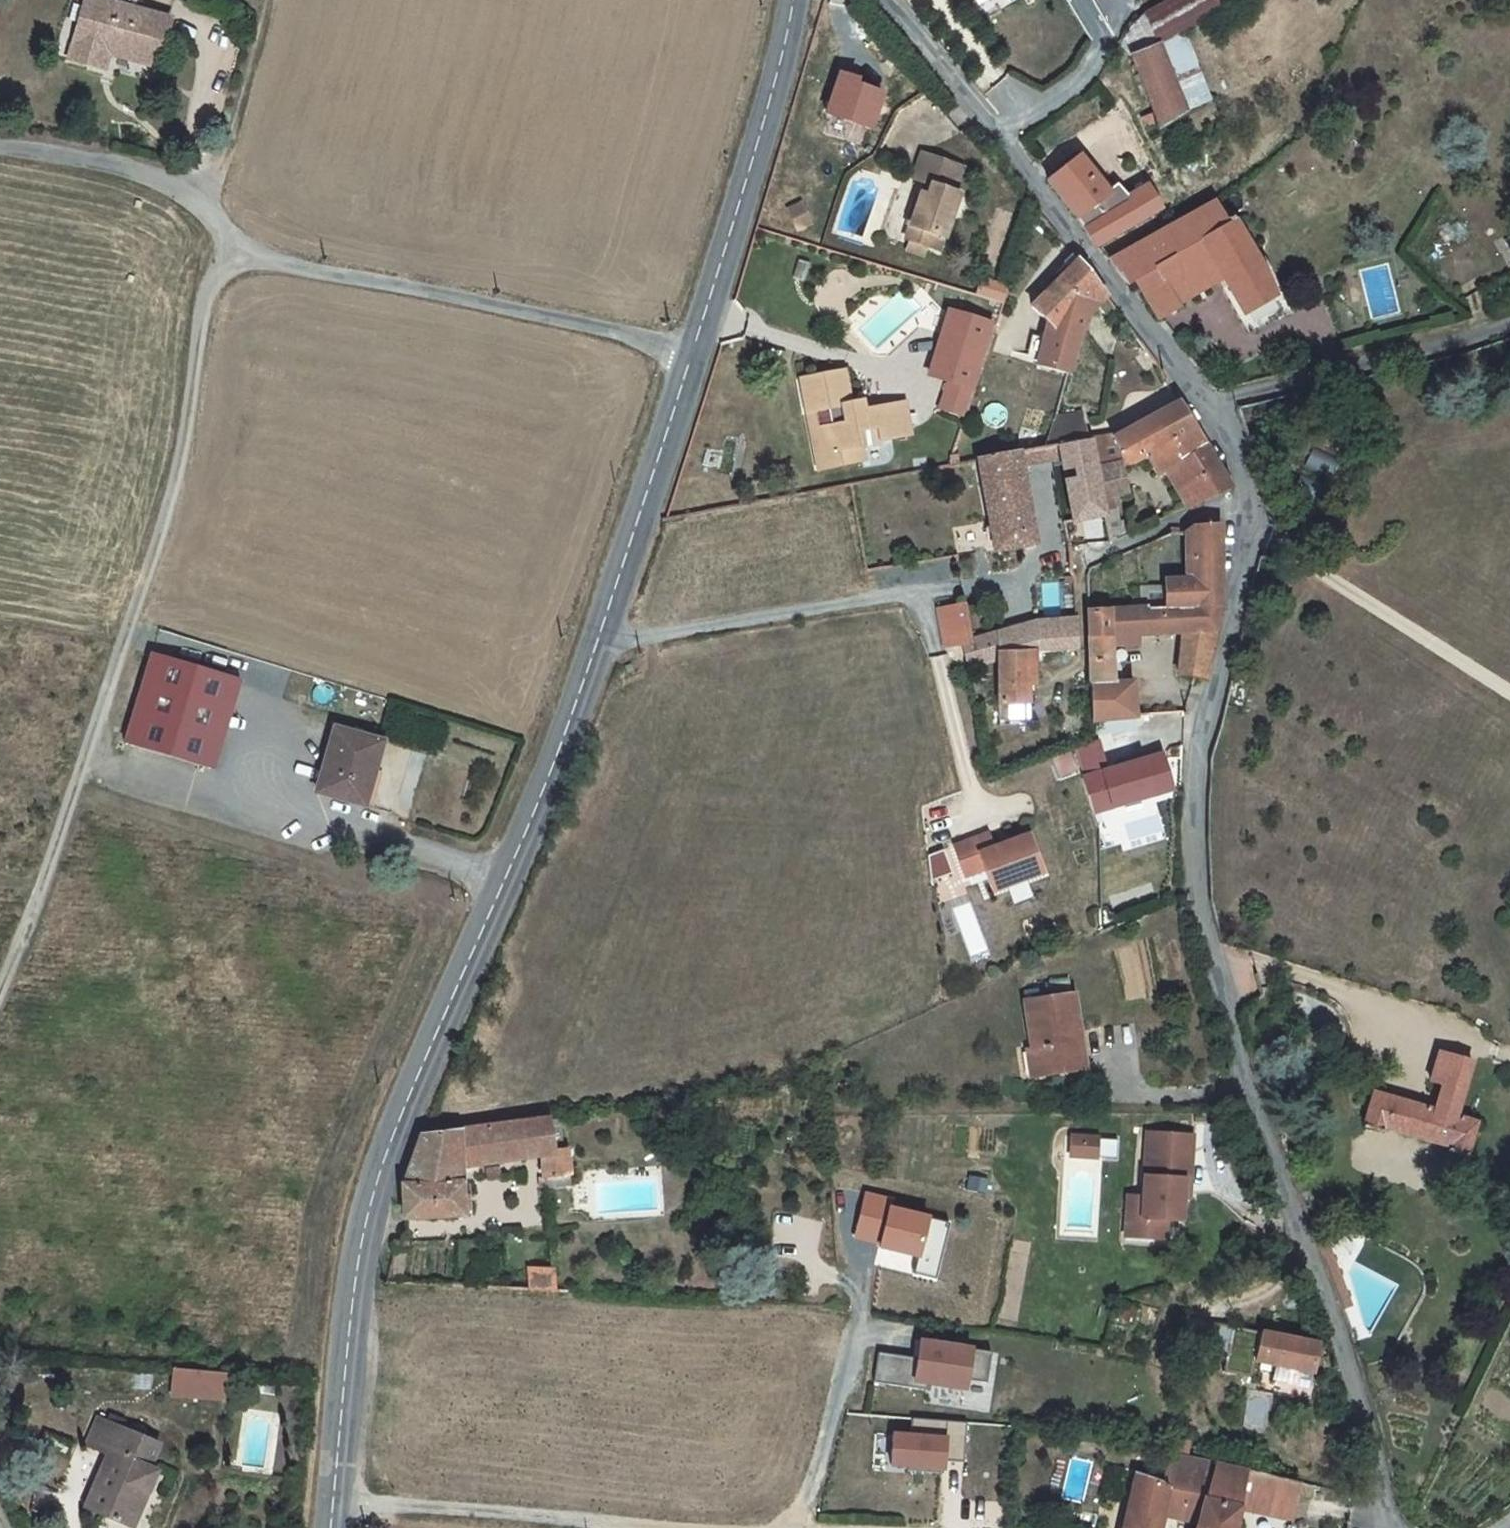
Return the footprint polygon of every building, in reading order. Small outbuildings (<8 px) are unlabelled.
[(167,37),(169,30),(121,16),(123,7),(97,0),(86,0),(76,38),(121,51),(120,57),(158,68),(167,37)] [(1158,45),(1185,112),(1210,101),(1181,29),(1225,5),(1234,0),(1169,0),(1143,14),(1131,25),(1120,44),(1131,56),(1158,45)] [(121,16),(169,30),(171,21),(123,7),(121,16)] [(121,51),(76,38),(75,44),(120,57),(121,51)] [(1185,112),(1158,45),(1131,56),(1159,127),(1185,112)] [(922,153),(913,179),(930,185),(927,195),(921,193),(905,240),(910,241),(907,251),(922,256),(925,246),(929,248),(933,235),(943,238),(958,193),(954,192),(963,167),(922,153)] [(1080,156),(1048,181),(1084,228),(1095,245),(1097,246),(1161,208),(1147,185),(1126,197),(1128,201),(1120,206),(1108,192),(1080,156)] [(1117,185),(1108,192),(1120,206),(1128,201),(1126,197),(1117,185)] [(811,224),(800,202),(787,209),(797,231),(811,224)] [(1211,204),(1109,261),(1129,285),(1136,281),(1158,319),(1179,307),(1178,306),(1169,292),(1214,266),(1222,281),(1221,282),(1251,334),(1281,316),(1276,302),(1264,271),(1234,219),(1224,225),(1211,204)] [(939,251),(943,238),(933,235),(929,248),(939,251)] [(1073,254),(1053,274),(1059,279),(1077,259),(1073,254)] [(1091,312),(1106,295),(1077,259),(1059,279),(1031,307),(1047,321),(1076,347),(1091,312)] [(1214,266),(1169,292),(1178,306),(1191,299),(1187,292),(1206,282),(1210,288),(1222,281),(1214,266)] [(1206,282),(1187,292),(1191,299),(1210,288),(1206,282)] [(1283,299),(1276,302),(1281,316),(1282,317),(1288,314),(1283,299)] [(929,374),(936,376),(955,312),(948,310),(929,374)] [(992,323),(955,312),(936,376),(949,380),(973,387),(992,323)] [(1047,321),(1036,365),(1068,373),(1076,347),(1047,321)] [(844,370),(809,377),(812,394),(804,395),(807,413),(815,412),(828,410),(831,427),(819,429),(823,454),(839,452),(842,466),(864,462),(862,449),(881,445),(880,441),(911,435),(905,404),(865,410),(852,413),(850,402),(844,370)] [(812,394),(809,377),(801,379),(804,395),(812,394)] [(973,387),(949,380),(941,406),(964,413),(973,387)] [(862,400),(850,402),(852,413),(865,410),(862,400)] [(1088,439),(1089,442),(1093,441),(1098,470),(1121,466),(1134,463),(1145,456),(1196,426),(1180,401),(1114,437),(1111,435),(1088,439)] [(1057,415),(1047,448),(1089,442),(1088,439),(1083,410),(1057,415)] [(807,413),(818,470),(842,466),(839,452),(823,454),(819,429),(815,412),(807,413)] [(1196,426),(1145,456),(1157,475),(1172,467),(1176,474),(1184,488),(1177,492),(1185,508),(1188,507),(1233,487),(1221,466),(1196,426)] [(977,459),(994,553),(1027,548),(1020,503),(1028,501),(1023,467),(1067,460),(1081,545),(1082,549),(1113,545),(1104,501),(1104,500),(1098,470),(1093,441),(1089,442),(1047,448),(977,459)] [(912,460),(913,471),(927,468),(926,459),(912,460)] [(1121,466),(1098,470),(1104,500),(1127,494),(1121,466)] [(1176,474),(1169,478),(1177,492),(1184,488),(1176,474)] [(1114,499),(1104,501),(1113,545),(1123,539),(1120,524),(1119,515),(1116,512),(1114,499)] [(1028,501),(1020,503),(1027,548),(1036,547),(1028,501)] [(1166,584),(1167,606),(1222,603),(1221,523),(1193,526),(1193,578),(1166,580),(1166,584)] [(1142,585),(1143,607),(1167,606),(1166,584),(1142,585)] [(1133,680),(1120,682),(1112,683),(1110,646),(1118,645),(1137,644),(1136,635),(1183,633),(1216,630),(1222,603),(1167,606),(1143,607),(1086,610),(1087,648),(1088,720),(1135,717),(1133,680)] [(965,604),(937,608),(944,647),(963,641),(971,639),(965,604)] [(1036,621),(1020,625),(1021,650),(1030,649),(1037,650),(1075,649),(1074,614),(1053,615),(1053,620),(1036,621)] [(1020,625),(1001,631),(1002,651),(1021,650),(1020,625)] [(1183,633),(1179,674),(1206,679),(1216,630),(1183,633)] [(971,639),(963,641),(967,655),(969,665),(999,658),(998,651),(1002,651),(1001,631),(986,635),(971,639)] [(1110,646),(1112,683),(1120,682),(1118,645),(1110,646)] [(999,658),(998,704),(1029,702),(1029,679),(1030,649),(1021,650),(1002,651),(998,651),(999,658)] [(240,681),(150,653),(146,668),(124,743),(213,769),(240,681)] [(333,728),(323,765),(315,792),(363,805),(383,742),(333,728)] [(1156,756),(1083,778),(1092,812),(1112,806),(1115,817),(1145,807),(1142,797),(1167,790),(1156,756)] [(994,849),(988,834),(955,848),(966,878),(985,871),(993,893),(1009,887),(1007,881),(1023,875),(1026,880),(1042,874),(1028,835),(994,849)] [(947,849),(927,855),(934,879),(954,873),(947,849)] [(1023,875),(1007,881),(1009,887),(1026,880),(1023,875)] [(1069,977),(1049,980),(1051,998),(1071,995),(1069,977)] [(1025,1001),(1032,1051),(1042,1049),(1046,1074),(1085,1068),(1074,994),(1071,995),(1051,998),(1025,1001)] [(1032,1051),(1027,1051),(1030,1076),(1046,1074),(1042,1049),(1032,1051)] [(1476,1121),(1373,1091),(1363,1126),(1382,1132),(1383,1127),(1448,1145),(1447,1150),(1466,1156),(1476,1121)] [(402,1186),(403,1218),(463,1216),(463,1212),(462,1195),(462,1169),(462,1167),(541,1155),(544,1189),(547,1188),(571,1185),(566,1149),(564,1149),(560,1120),(548,1121),(548,1117),(420,1134),(403,1185),(402,1186)] [(1192,1136),(1147,1134),(1143,1198),(1142,1221),(1136,1225),(1148,1238),(1165,1239),(1166,1222),(1168,1220),(1181,1221),(1182,1199),(1184,1181),(1190,1181),(1192,1136)] [(1082,1157),(1083,1138),(1072,1138),(1071,1156),(1082,1157)] [(1096,1158),(1097,1139),(1083,1138),(1082,1157),(1096,1158)] [(601,1160),(588,1162),(590,1171),(603,1170),(601,1160)] [(462,1195),(463,1212),(471,1211),(471,1195),(462,1195)] [(1143,1198),(1128,1197),(1126,1237),(1148,1238),(1136,1225),(1142,1221),(1143,1198)] [(395,1242),(392,1255),(404,1255),(407,1242),(404,1242),(395,1242)] [(404,1255),(392,1255),(389,1267),(402,1267),(404,1255)] [(402,1267),(389,1267),(386,1283),(400,1283),(402,1267)] [(527,1267),(529,1290),(556,1291),(554,1269),(527,1267)] [(469,1271),(468,1287),(477,1287),(478,1271),(469,1271)] [(1254,1361),(1260,1332),(1187,1317),(1181,1346),(1226,1355),(1223,1369),(1252,1374),(1254,1361)] [(1260,1332),(1254,1361),(1313,1373),(1319,1345),(1260,1332)] [(924,1390),(925,1384),(963,1390),(964,1381),(984,1384),(989,1353),(919,1342),(916,1359),(877,1352),(872,1382),(924,1390)] [(227,1373),(176,1369),(174,1394),(224,1399),(227,1373)] [(149,1468),(158,1446),(97,1420),(87,1444),(107,1455),(86,1506),(131,1526),(143,1498),(139,1496),(143,1488),(149,1490),(156,1472),(149,1468)] [(891,1465),(949,1472),(953,1437),(896,1429),(891,1465)] [(1124,1527),(1159,1527),(1162,1515),(1167,1489),(1184,1493),(1178,1518),(1196,1523),(1202,1497),(1204,1498),(1214,1464),(1168,1455),(1163,1484),(1136,1474),(1124,1527)] [(1195,1527),(1235,1527),(1239,1508),(1246,1472),(1214,1464),(1204,1498),(1202,1497),(1196,1523),(1195,1527)] [(1246,1472),(1239,1508),(1289,1519),(1298,1484),(1246,1472)] [(1184,1493),(1167,1489),(1162,1515),(1178,1518),(1184,1493)]
